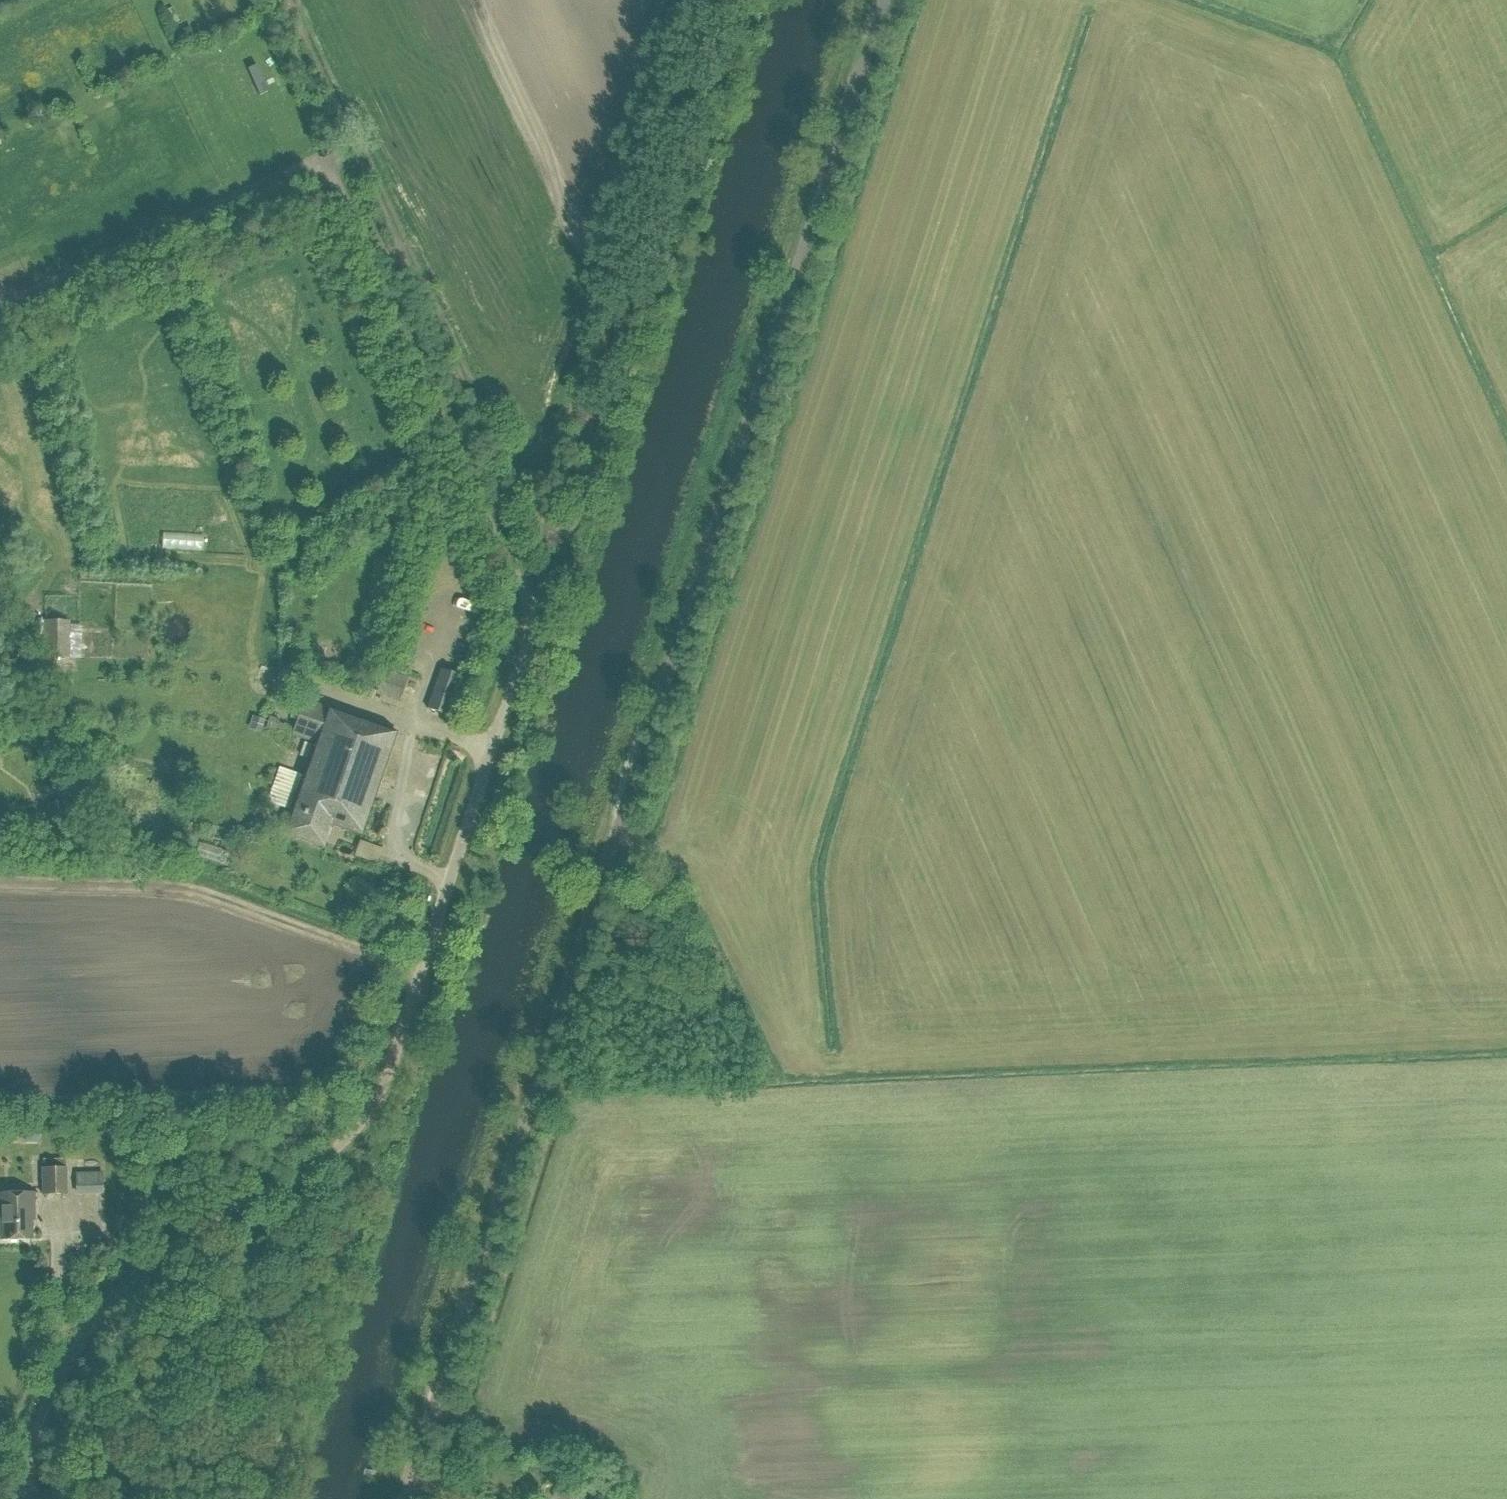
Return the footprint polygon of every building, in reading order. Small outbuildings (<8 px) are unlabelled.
[(263,87),(255,69),(249,72),(257,90),(263,87)] [(69,660),(70,622),(44,622),(44,659),(69,660)] [(448,717),(461,677),(441,670),(428,710),(448,717)] [(376,696),(398,703),(407,679),(385,671),(376,696)] [(360,834),(395,732),(303,700),(290,736),(317,745),(306,777),(279,768),(267,801),(292,810),(285,833),(322,846),(327,831),(328,832),(331,824),(360,834)] [(269,719),(266,729),(275,732),(278,722),(269,719)] [(599,829),(593,847),(603,851),(609,833),(599,829)] [(25,1141),(39,1140),(39,1131),(37,1132),(37,1127),(25,1127),(25,1141)] [(69,1184),(98,1184),(98,1162),(69,1162),(69,1184)] [(43,1194),(65,1194),(65,1168),(42,1169),(43,1194)] [(33,1207),(33,1193),(0,1193),(0,1209),(1,1239),(31,1239),(30,1207),(33,1207)]
